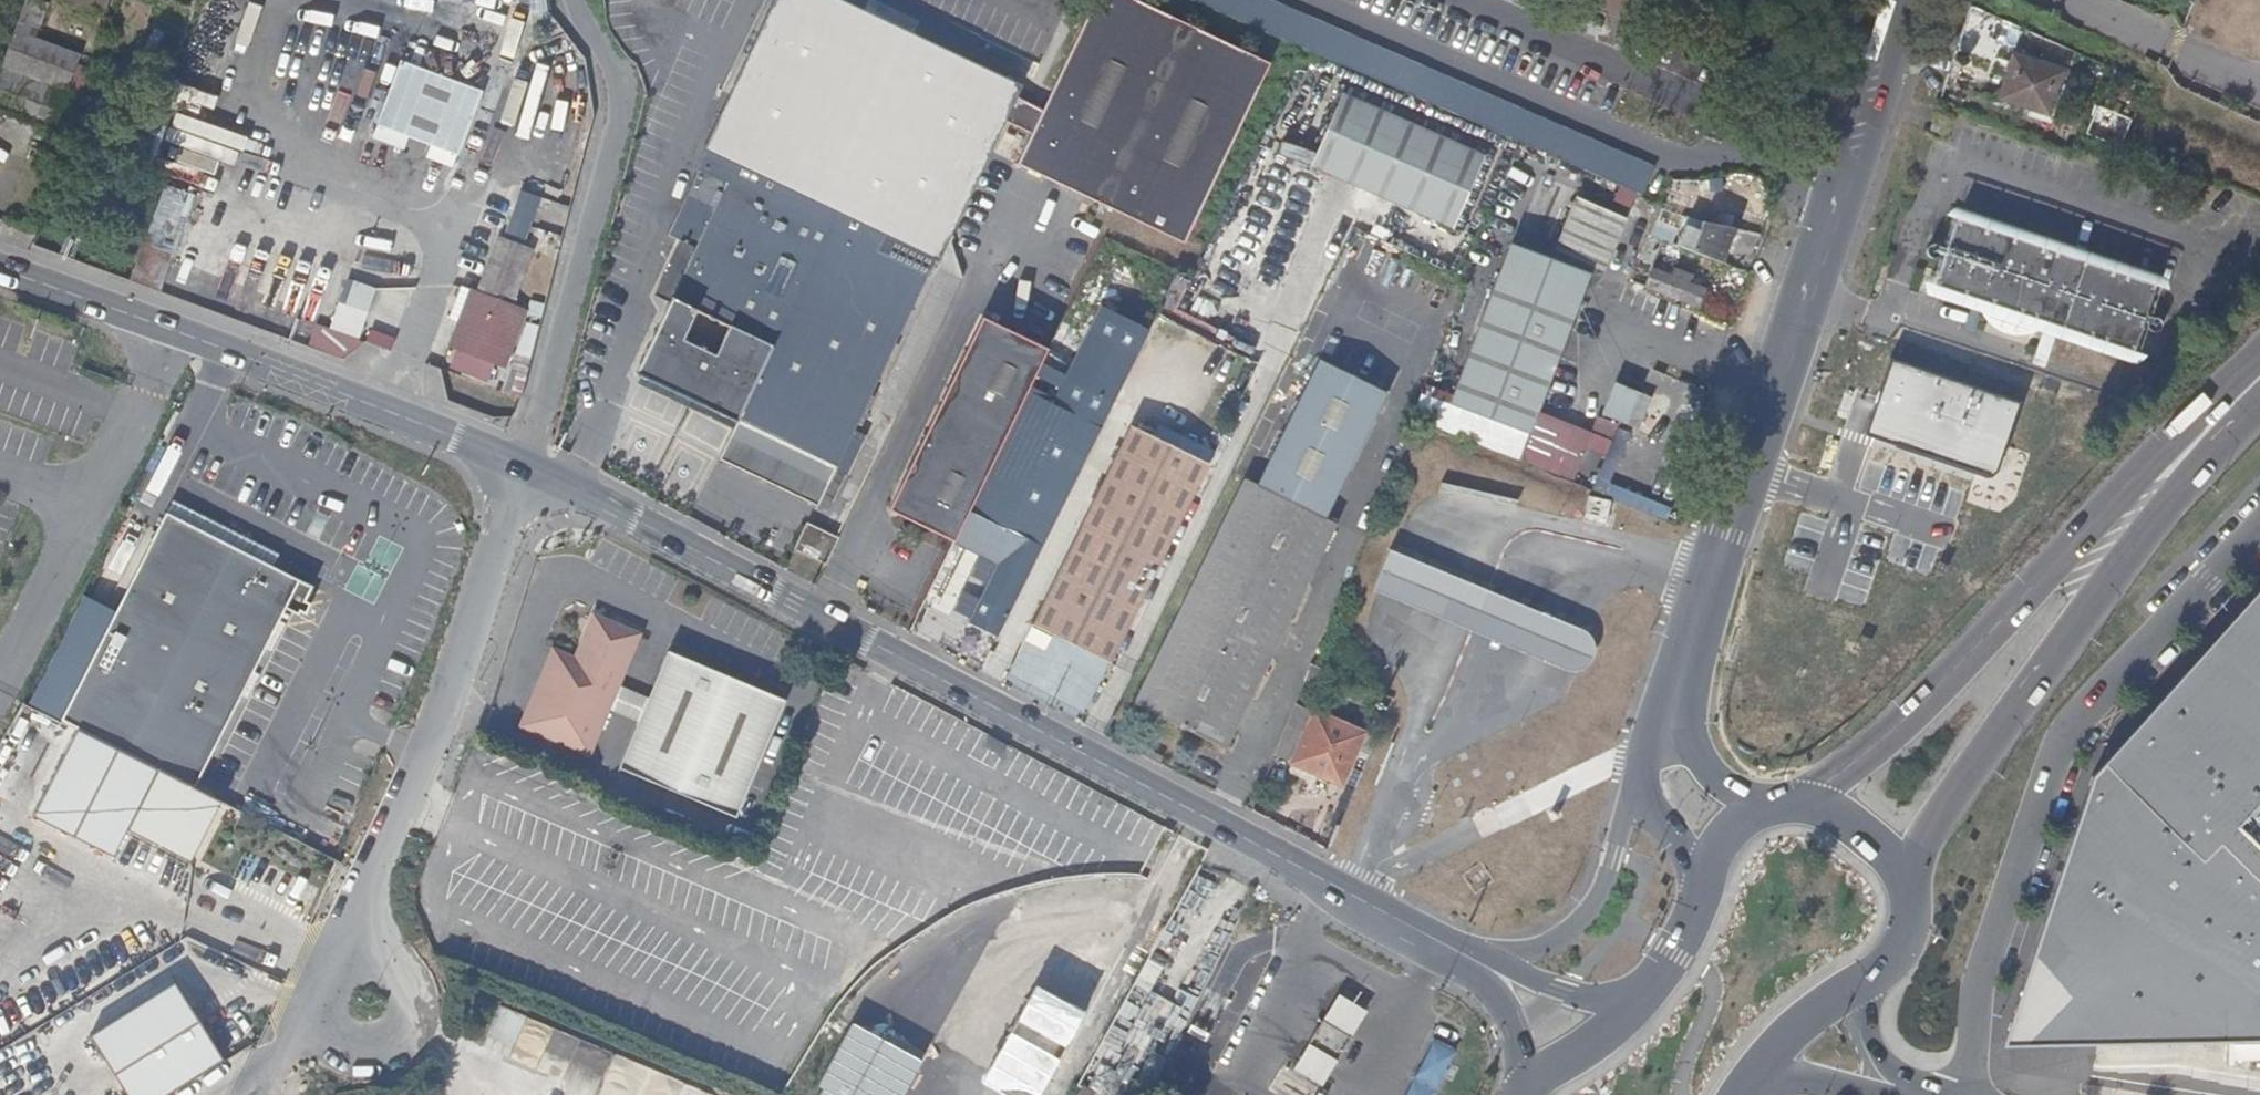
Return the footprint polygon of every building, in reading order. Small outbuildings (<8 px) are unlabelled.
[(32,26),(39,28),(48,0),(29,0),(21,21),(32,26)] [(1001,120),(1013,94),(1018,84),(916,35),(922,23),(875,0),(867,0),(865,5),(874,10),(871,16),(837,0),(777,0),(696,170),(725,183),(682,275),(672,296),(636,372),(737,419),(834,466),(836,467),(1001,120)] [(1270,67),(1127,0),(1094,0),(1043,108),(1030,137),(1015,167),(1185,247),(1270,67)] [(38,77),(68,88),(76,66),(82,53),(29,33),(32,26),(21,21),(14,40),(9,53),(4,64),(38,77)] [(1339,73),(1648,188),(1658,160),(1350,44),(1339,73)] [(2045,113),(2060,71),(2013,53),(1997,96),(2045,113)] [(465,158),(490,94),(408,61),(382,125),(465,158)] [(0,76),(0,107),(52,128),(68,88),(38,77),(4,64),(0,76)] [(1030,137),(1043,108),(1013,94),(1001,120),(1006,122),(1030,137)] [(1485,158),(1342,97),(1312,166),(1455,227),(1485,158)] [(508,235),(530,240),(540,196),(518,191),(508,235)] [(150,245),(176,251),(187,200),(161,194),(150,245)] [(1601,271),(1620,218),(1571,200),(1552,253),(1601,271)] [(2154,288),(2158,278),(1957,208),(1953,218),(2154,288)] [(1727,244),(1734,228),(1696,219),(1687,217),(1677,244),(1721,261),(1727,244)] [(2133,349),(2154,288),(1953,218),(1932,279),(1988,299),(1984,311),(2029,327),(2033,313),(2133,349)] [(1653,262),(1662,238),(1649,233),(1640,257),(1653,262)] [(531,318),(516,312),(538,256),(504,243),(481,299),(463,346),(513,365),(531,318)] [(1729,265),(1735,247),(1727,244),(1721,261),(1729,265)] [(1578,306),(1589,275),(1508,247),(1498,278),(1578,306)] [(1645,286),(1652,266),(1653,262),(1640,257),(1640,258),(1630,281),(1645,286)] [(1705,287),(1688,281),(1691,274),(1672,266),(1669,273),(1652,266),(1645,286),(1698,305),(1705,287)] [(903,402),(963,276),(943,267),(883,393),(903,402)] [(672,296),(682,275),(673,270),(663,292),(672,296)] [(1533,436),(1578,306),(1498,278),(1453,408),(1533,436)] [(348,279),(330,328),(317,323),(308,347),(351,363),(378,290),(348,279)] [(463,346),(481,299),(473,296),(453,351),(482,363),(509,373),(513,365),(463,346)] [(546,324),(549,313),(535,308),(531,318),(546,324)] [(951,540),(1045,348),(981,316),(892,496),(897,513),(950,540),(951,540)] [(369,330),(366,342),(391,348),(395,336),(369,330)] [(1220,744),(1335,521),(1323,515),(1386,390),(1319,357),(1256,481),(1244,475),(1130,698),(1220,744)] [(1641,431),(1653,398),(1617,384),(1605,417),(1641,431)] [(834,466),(737,419),(720,456),(817,505),(834,466)] [(1110,662),(1208,464),(1131,426),(1032,624),(1110,662)] [(897,513),(892,496),(886,508),(897,513)] [(173,501),(167,512),(273,565),(279,553),(173,501)] [(167,512),(63,721),(197,786),(287,607),(300,613),(301,610),(307,613),(312,603),(306,600),(314,585),(273,565),(167,512)] [(826,563),(840,535),(808,519),(795,545),(826,563)] [(1578,631),(1393,551),(1389,550),(1384,549),(1379,551),(1374,553),(1369,557),(1366,563),(1365,569),(1365,575),(1366,582),(1373,589),(1564,671),(1568,672),(1573,671),(1577,669),(1582,664),(1587,658),(1587,651),(1587,645),(1585,640),(1583,635),(1578,631)] [(583,672),(605,617),(594,613),(577,657),(553,648),(549,658),(583,672)] [(2239,634),(2090,789),(2032,989),(2106,1056),(2259,1053),(2259,613),(2239,634)] [(593,758),(644,634),(605,617),(583,672),(549,658),(521,728),(593,758)] [(1050,651),(1053,636),(1032,631),(1028,645),(1050,651)] [(739,818),(788,699),(670,651),(621,771),(739,818)] [(1341,782),(1362,731),(1314,711),(1291,762),(1341,782)] [(132,1094),(165,1094),(226,1060),(181,982),(95,1031),(132,1094)] [(2011,1060),(2106,1056),(2032,989),(2011,1060)] [(1356,1032),(1371,1006),(1343,990),(1327,1015),(1356,1032)] [(1341,1057),(1356,1032),(1327,1015),(1313,1040),(1341,1057)] [(927,1054),(853,1020),(818,1094),(908,1094),(927,1054)] [(1408,1094),(1436,1094),(1456,1047),(1432,1037),(1408,1094)] [(1313,1040),(1297,1065),(1325,1082),(1341,1057),(1313,1040)]
